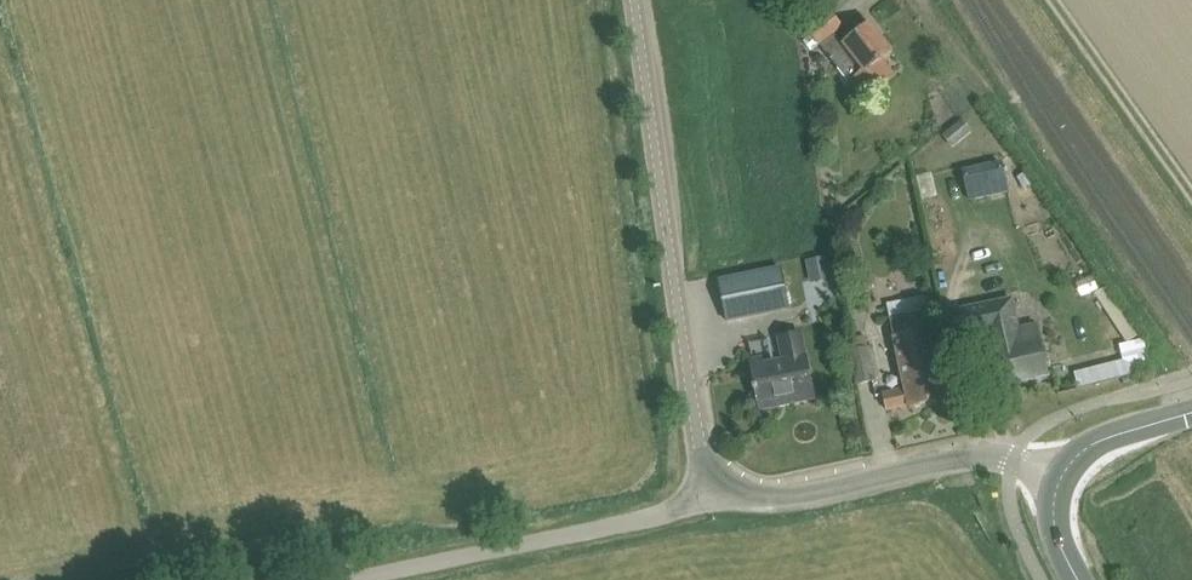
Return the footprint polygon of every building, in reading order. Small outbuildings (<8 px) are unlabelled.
[(865,73),(851,85),(864,101),(895,77),(882,62),(893,53),(872,26),(844,47),(834,34),(842,27),(831,13),(808,31),(819,46),(820,45),(839,70),(853,58),(865,73)] [(964,120),(944,137),(954,150),(975,133),(964,120)] [(1010,193),(1003,163),(984,167),(991,197),(1010,193)] [(1017,178),(1024,190),(1032,185),(1026,173),(1017,178)] [(833,280),(829,257),(807,261),(812,284),(833,280)] [(720,282),(728,322),(789,309),(781,269),(720,282)] [(869,275),(851,282),(858,298),(875,290),(869,275)] [(1013,298),(960,309),(967,342),(986,338),(998,390),(1050,379),(1038,324),(1020,328),(1013,298)] [(906,390),(884,394),(888,411),(909,406),(910,409),(948,401),(929,311),(890,320),(906,390)] [(757,388),(754,389),(755,393),(757,392),(760,407),(789,401),(790,404),(815,399),(807,358),(806,358),(801,335),(780,339),(785,362),(763,366),(761,360),(751,362),(757,388)] [(850,349),(867,347),(865,337),(848,341),(850,349)] [(1123,360),(1076,371),(1079,385),(1150,368),(1143,338),(1119,344),(1123,360)] [(846,350),(851,385),(872,381),(867,347),(850,349),(846,350)]
